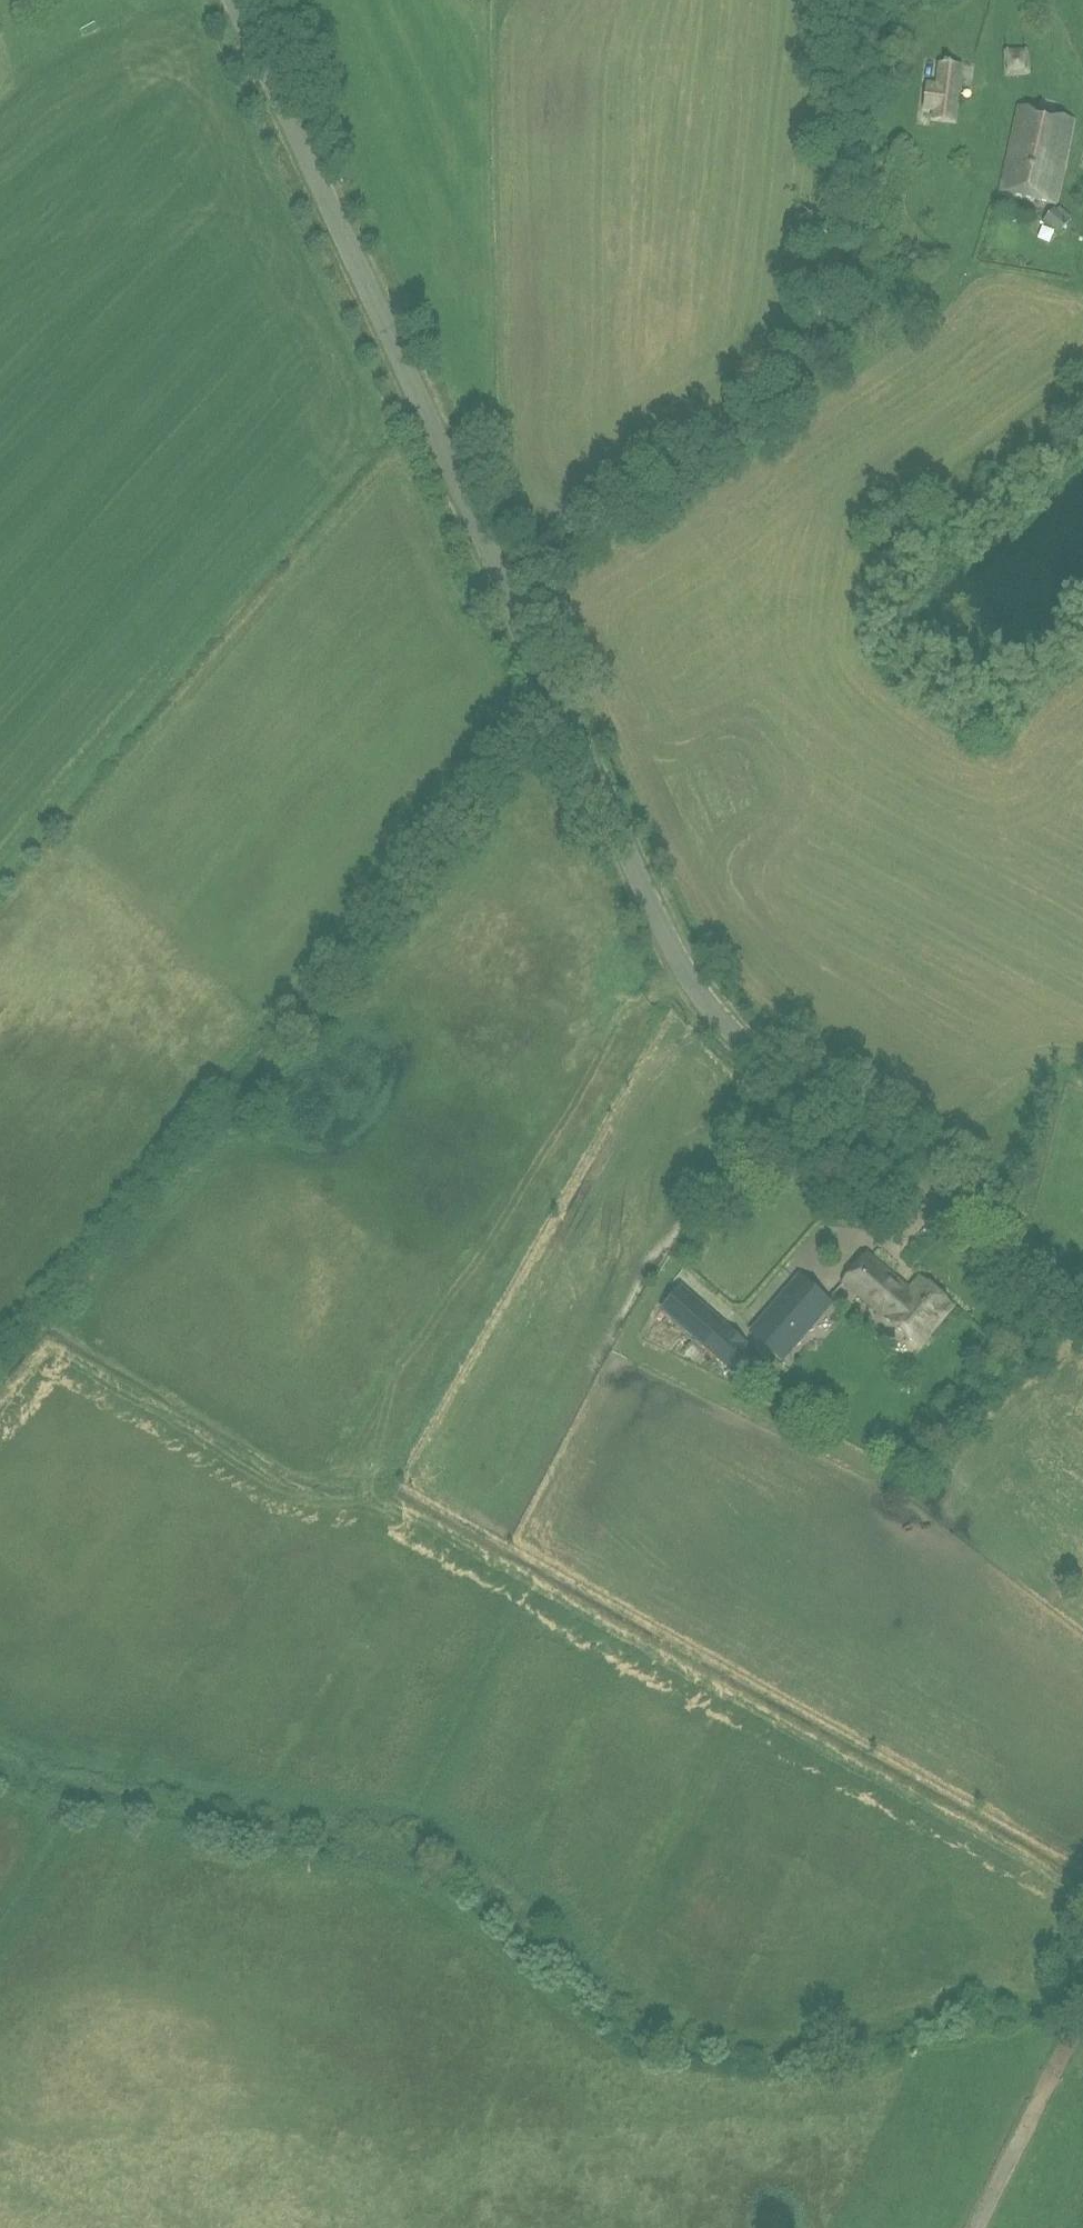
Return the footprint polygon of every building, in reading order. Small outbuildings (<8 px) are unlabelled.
[(1018,51),(1001,52),(1002,73),(1018,73),(1018,51)] [(953,120),(960,65),(940,63),(936,94),(926,93),(924,107),(934,108),(933,118),(953,120)] [(1018,106),(998,190),(1052,203),(1072,118),(1018,106)] [(1069,222),(1054,208),(1044,220),(1059,233),(1069,222)] [(866,1255),(843,1282),(919,1346),(954,1305),(920,1277),(908,1290),(866,1255)] [(795,1277),(763,1315),(768,1319),(757,1331),(784,1354),(795,1340),(798,1343),(829,1306),(795,1277)] [(749,1345),(681,1287),(662,1309),(730,1367),(749,1345)]
